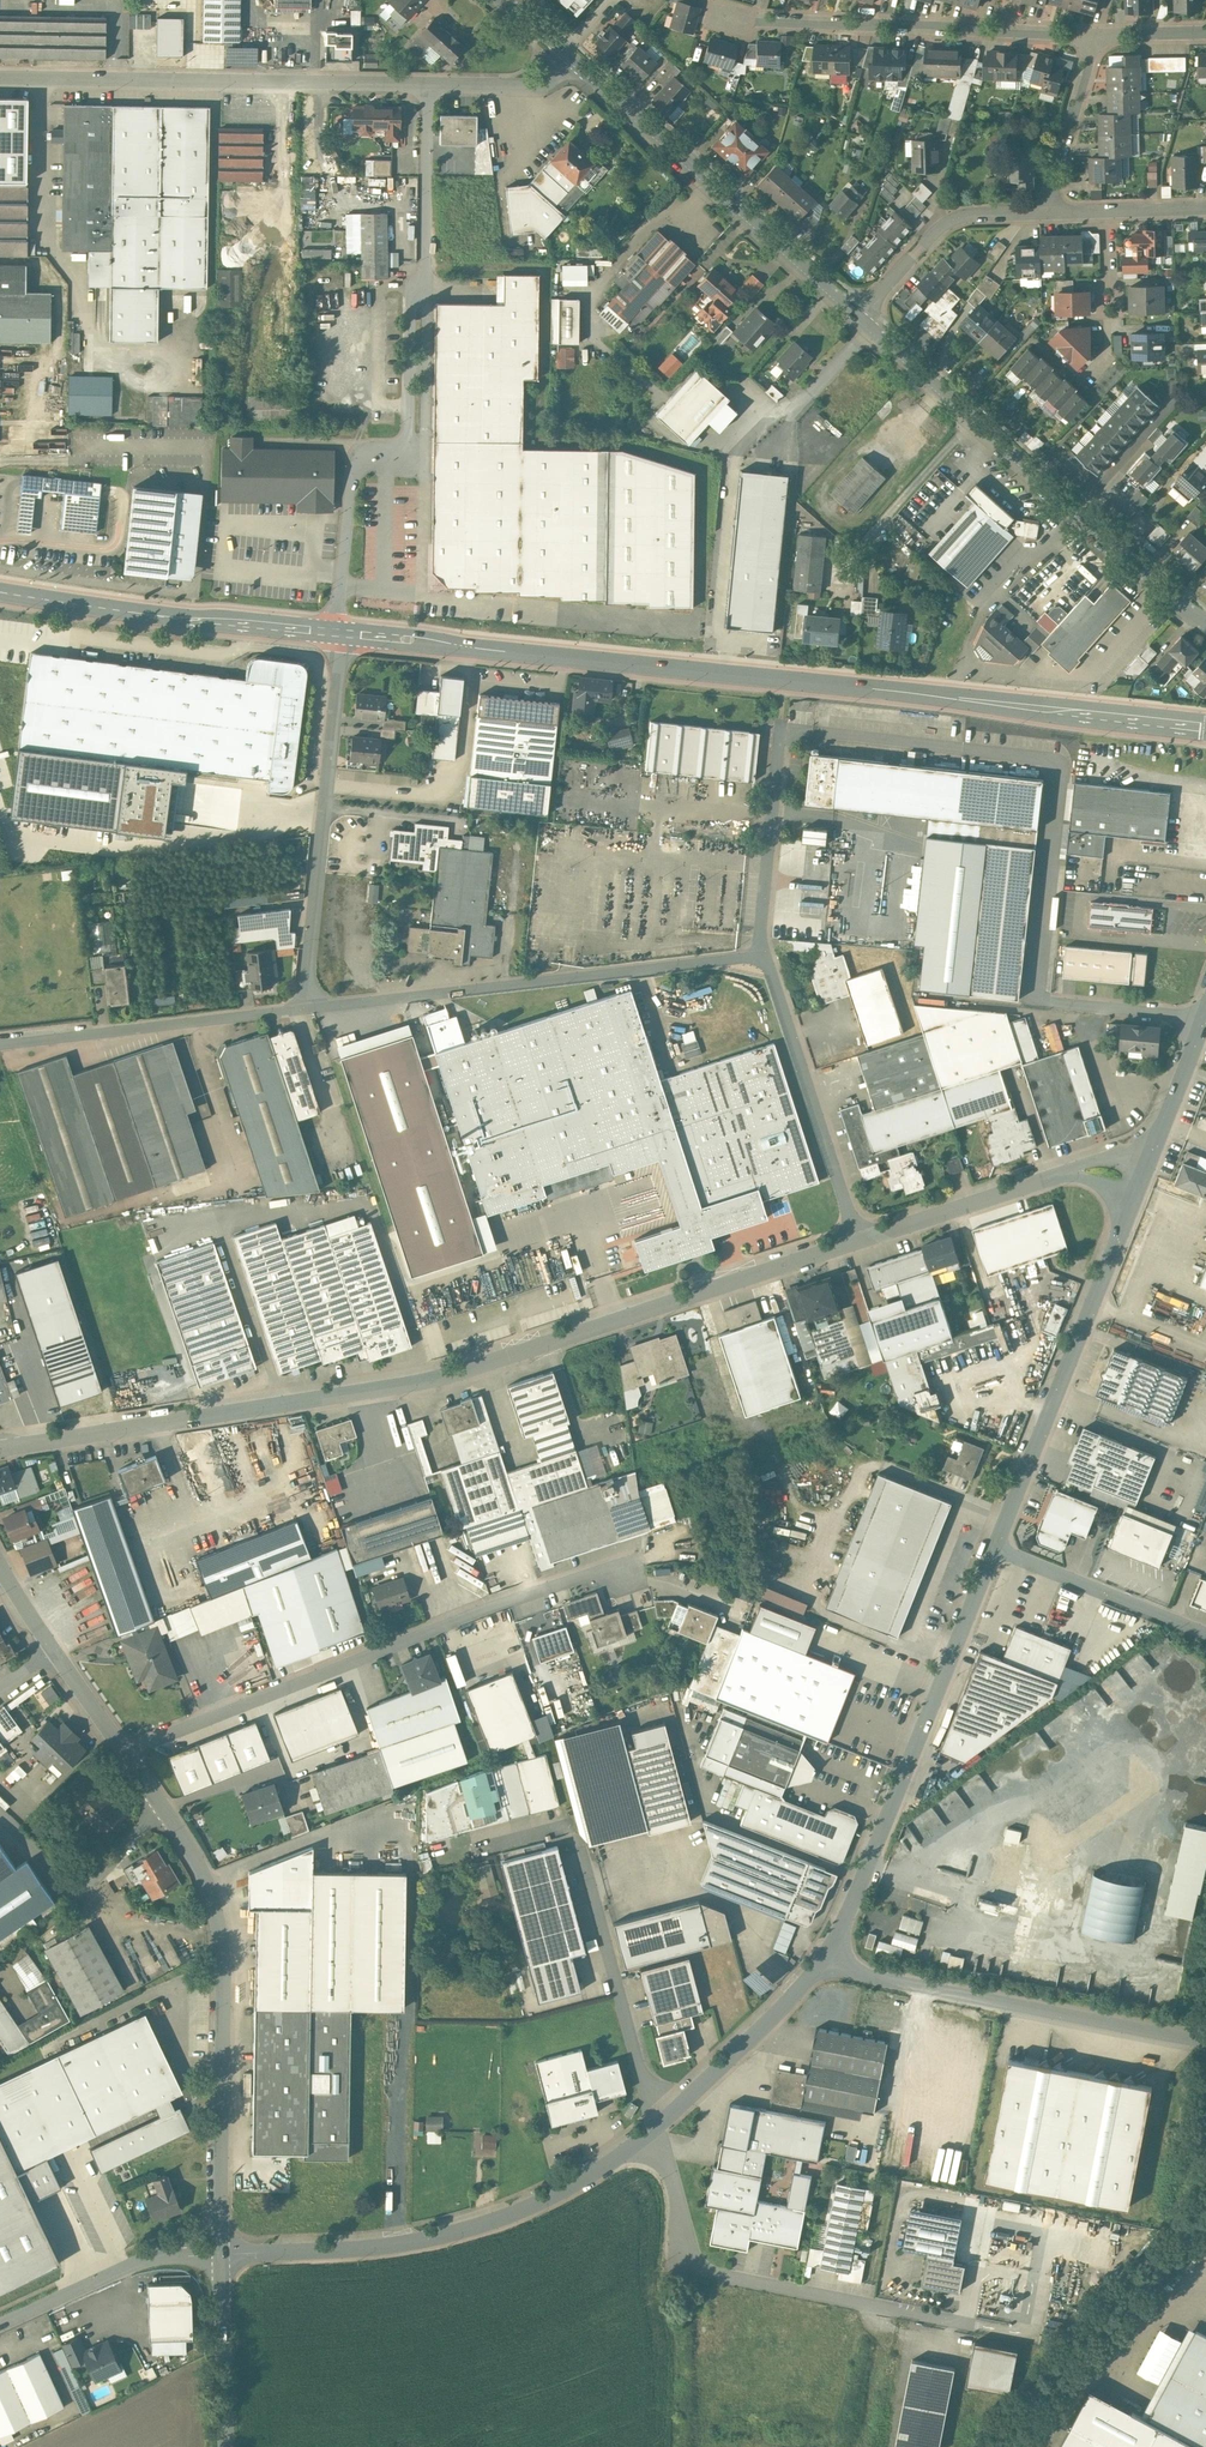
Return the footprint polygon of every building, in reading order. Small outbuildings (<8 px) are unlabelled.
[(203,41),(239,42),(240,0),(203,0),(203,41)] [(389,2),(407,18),(423,0),(391,0),(389,2)] [(576,14),(588,0),(561,0),(576,14)] [(1062,4),(1078,9),(1080,0),(1063,0),(1062,4)] [(1078,9),(1094,14),(1098,0),(1080,0),(1078,9)] [(1151,0),(1127,0),(1127,12),(1151,12),(1151,0)] [(1175,12),(1199,11),(1199,0),(1175,0),(1175,12)] [(693,7),(677,3),(670,26),(691,33),(699,8),(693,7)] [(352,10),(352,24),(362,24),(362,10),(352,10)] [(626,13),(611,29),(621,38),(636,22),(626,13)] [(150,15),(129,14),(129,29),(150,29),(150,15)] [(0,16),(0,57),(105,59),(106,18),(0,16)] [(183,18),(156,18),(156,56),(182,57),(183,18)] [(464,47),(433,18),(413,40),(424,50),(429,44),(440,54),(450,63),(464,47)] [(611,29),(609,27),(605,31),(603,29),(598,36),(600,38),(594,43),(610,57),(624,41),(621,38),(611,29)] [(326,31),(326,59),(353,59),(353,31),(326,31)] [(736,46),(710,39),(703,60),(729,68),(731,60),(732,60),(736,46)] [(424,50),(413,40),(408,46),(418,56),(420,54),(424,50)] [(781,42),(756,41),(756,44),(755,59),(755,60),(763,60),(762,66),(780,66),(781,42)] [(756,44),(748,43),(744,59),(755,59),(756,44)] [(440,54),(429,44),(424,50),(420,54),(431,64),(440,54)] [(832,45),(815,44),(814,61),(813,72),(831,73),(832,45)] [(850,45),(832,45),(831,73),(849,74),(850,66),(850,48),(850,45)] [(814,46),(806,46),(802,60),(814,61),(814,46)] [(876,46),(868,46),(868,48),(863,65),(862,67),(871,69),(871,62),(875,62),(875,48),(876,48),(876,46)] [(636,47),(620,65),(621,66),(622,64),(630,72),(629,73),(638,81),(651,67),(654,63),(654,62),(636,47)] [(868,48),(857,48),(857,65),(863,65),(868,48)] [(876,48),(875,48),(875,62),(871,62),(871,69),(870,77),(886,78),(886,63),(890,64),(890,49),(876,48)] [(255,49),(226,49),(226,64),(255,64),(255,49)] [(906,50),(890,49),(890,64),(886,63),(886,78),(898,79),(901,79),(901,65),(905,65),(905,63),(906,50)] [(961,50),(926,49),(925,75),(956,76),(960,76),(961,58),(961,50)] [(1017,53),(988,51),(987,63),(984,63),(983,78),(1014,79),(1016,79),(1016,70),(1017,54),(1017,53)] [(1038,53),(1031,51),(1030,54),(1027,66),(1034,68),(1038,53)] [(1054,58),(1038,53),(1034,68),(1030,81),(1043,84),(1046,73),(1049,74),(1052,65),(1054,58)] [(668,60),(661,54),(654,62),(654,63),(651,67),(657,72),(668,60)] [(1030,54),(1017,54),(1016,70),(1026,70),(1027,66),(1030,54)] [(1138,66),(1137,55),(1124,55),(1124,66),(1138,66)] [(1157,72),(1157,57),(1148,58),(1148,72),(1157,72)] [(1166,72),(1166,57),(1157,57),(1157,72),(1166,72)] [(1176,72),(1176,57),(1166,57),(1166,72),(1176,72)] [(1186,71),(1185,57),(1176,57),(1176,72),(1186,71)] [(978,58),(961,58),(960,76),(956,76),(956,84),(971,84),(978,58)] [(1066,61),(1058,59),(1056,66),(1064,68),(1066,61)] [(657,72),(653,76),(665,87),(674,77),(674,78),(680,71),(668,60),(657,72)] [(732,60),(731,60),(729,68),(726,77),(737,80),(742,63),(732,60)] [(905,65),(901,65),(901,79),(898,79),(898,86),(907,86),(913,66),(905,63),(905,65)] [(1052,65),(1049,74),(1046,73),(1043,84),(1041,90),(1057,94),(1064,68),(1056,66),(1052,65)] [(1124,66),(1108,67),(1109,91),(1138,90),(1138,66),(1124,66)] [(665,87),(651,102),(667,116),(689,91),(674,78),(674,77),(665,87)] [(971,84),(956,84),(953,92),(949,106),(946,116),(951,118),(960,120),(971,84)] [(1138,90),(1109,91),(1110,113),(1132,112),(1136,112),(1139,112),(1138,90)] [(912,107),(914,98),(908,96),(901,118),(909,120),(913,108),(912,107)] [(27,256),(28,99),(0,99),(0,256),(27,256)] [(113,105),(64,105),(62,250),(88,250),(111,251),(111,215),(113,105)] [(161,106),(113,105),(111,215),(160,216),(161,106)] [(380,105),(365,105),(363,107),(353,106),(352,128),(357,128),(357,131),(360,133),(369,134),(372,131),(372,128),(386,128),(385,140),(398,140),(398,128),(399,128),(399,107),(382,107),(380,105)] [(209,107),(161,106),(160,216),(207,216),(209,107)] [(1110,113),(1100,113),(1101,135),(1130,134),(1133,134),(1132,112),(1110,113)] [(773,141),(743,114),(734,124),(764,151),(773,141)] [(476,116),(440,115),(440,136),(439,144),(447,144),(475,145),(475,144),(476,128),(476,116)] [(960,120),(951,118),(947,134),(956,137),(960,120)] [(764,151),(734,124),(714,146),(744,173),(764,151)] [(486,128),(476,128),(475,144),(475,145),(474,174),(492,174),(486,128)] [(263,129),(218,129),(218,180),(262,180),(263,129)] [(1130,134),(1101,135),(1101,156),(1120,156),(1130,155),(1130,134)] [(938,139),(913,140),(913,141),(914,141),(914,156),(913,156),(914,172),(939,171),(938,139)] [(591,162),(568,141),(550,160),(574,183),(581,176),(592,163),(591,162)] [(1032,154),(1019,154),(1020,162),(1007,163),(1007,172),(1007,181),(1020,180),(1020,188),(1033,187),(1032,154)] [(1197,157),(1186,157),(1186,155),(1172,156),(1173,186),(1198,185),(1197,157)] [(1101,156),(1091,157),(1091,180),(1091,181),(1101,181),(1120,180),(1120,156),(1101,156)] [(607,169),(595,158),(591,162),(592,163),(581,176),(592,185),(607,169)] [(391,160),(377,160),(376,170),(372,170),(372,176),(391,176),(391,160)] [(550,160),(529,183),(553,206),(574,183),(550,160)] [(775,165),(757,184),(770,197),(788,177),(775,165)] [(888,180),(883,185),(885,187),(880,193),(891,202),(896,197),(893,195),(898,190),(896,187),(901,182),(890,172),(885,177),(888,180)] [(1007,172),(997,172),(992,188),(1004,188),(1004,181),(1007,181),(1007,172)] [(1157,172),(1147,172),(1148,186),(1157,186),(1157,172)] [(316,209),(317,176),(303,175),(303,209),(316,209)] [(788,177),(770,197),(783,208),(801,188),(788,177)] [(1101,181),(1091,181),(1091,180),(1085,180),(1085,190),(1102,189),(1101,181)] [(528,184),(505,187),(511,234),(534,231),(543,239),(564,215),(563,214),(562,214),(553,206),(529,183),(528,184)] [(574,183),(553,206),(562,214),(563,214),(583,190),(574,183)] [(863,195),(853,186),(846,193),(857,202),(863,195)] [(801,188),(783,208),(796,220),(809,206),(814,200),(801,188)] [(842,189),(829,204),(844,218),(858,203),(857,202),(846,193),(842,189)] [(916,196),(906,207),(917,217),(926,206),(916,196)] [(809,206),(796,220),(803,226),(813,215),(815,212),(809,206)] [(913,227),(895,211),(887,220),(904,236),(913,227)] [(346,253),(362,253),(361,214),(345,214),(346,253)] [(386,261),(385,214),(361,214),(362,253),(362,262),(386,261)] [(160,216),(111,215),(111,251),(88,250),(88,268),(88,286),(110,287),(158,287),(206,288),(207,216),(160,216)] [(813,215),(803,226),(808,231),(818,220),(813,215)] [(904,236),(887,220),(878,230),(879,231),(879,230),(896,245),(904,236)] [(668,240),(657,230),(636,253),(674,287),(694,264),(684,254),(685,252),(669,238),(668,240)] [(896,245),(879,230),(879,231),(871,240),(888,255),(897,246),(896,245)] [(1134,237),(1134,234),(1133,234),(1133,237),(1127,237),(1124,239),(1125,256),(1124,256),(1124,271),(1137,271),(1147,271),(1146,254),(1165,254),(1166,254),(1165,236),(1165,230),(1144,231),(1144,234),(1141,234),(1139,236),(1139,237),(1134,237)] [(1197,232),(1189,232),(1189,241),(1197,240),(1197,232)] [(1197,232),(1197,240),(1198,251),(1205,251),(1205,232),(1197,232)] [(853,235),(842,247),(849,254),(860,241),(853,235)] [(1064,236),(1040,237),(1040,244),(1041,268),(1065,268),(1065,262),(1064,236)] [(1082,236),(1064,236),(1065,262),(1082,262),(1082,254),(1082,244),(1082,237),(1082,236)] [(1099,236),(1082,237),(1082,244),(1092,243),(1093,253),(1100,252),(1099,236)] [(1172,236),(1165,236),(1166,254),(1165,254),(1165,257),(1173,257),(1172,236)] [(888,255),(871,240),(863,249),(880,265),(888,255)] [(999,240),(987,256),(995,262),(1006,246),(999,240)] [(1197,240),(1189,241),(1189,251),(1198,251),(1197,240)] [(1092,243),(1082,244),(1082,254),(1089,254),(1092,253),(1093,253),(1092,243)] [(1040,244),(1016,245),(1017,276),(1025,276),(1041,275),(1041,268),(1040,244)] [(978,263),(961,248),(948,262),(960,272),(959,273),(965,278),(978,263)] [(880,265),(863,249),(854,258),(871,274),(880,265)] [(636,253),(612,280),(621,289),(607,305),(626,322),(634,328),(656,303),(658,305),(674,287),(636,253)] [(948,262),(944,258),(931,271),(948,286),(959,273),(960,272),(948,262)] [(386,261),(362,262),(362,279),(386,279),(386,261)] [(51,342),(51,293),(25,293),(26,265),(0,265),(0,342),(51,342)] [(586,265),(562,265),(562,283),(586,283),(586,275),(586,265)] [(738,291),(712,268),(704,277),(709,281),(702,288),(707,293),(713,299),(709,304),(706,302),(701,309),(697,313),(705,320),(708,316),(711,313),(720,321),(720,320),(729,311),(726,309),(726,308),(725,307),(724,307),(738,291)] [(241,269),(219,269),(219,304),(241,304),(241,269)] [(931,271),(911,293),(904,287),(892,301),(913,320),(923,308),(921,306),(930,296),(935,301),(948,286),(931,271)] [(1000,284),(986,274),(977,287),(986,296),(990,299),(1000,284)] [(503,305),(435,304),(432,572),(446,587),(475,587),(475,591),(518,591),(518,595),(561,599),(604,600),(604,603),(606,603),(607,450),(521,449),(522,379),(537,379),(538,275),(503,275),(503,305)] [(1041,275),(1025,276),(1025,284),(1033,284),(1035,285),(1039,285),(1041,283),(1042,283),(1041,275)] [(761,286),(749,276),(739,288),(751,298),(761,286)] [(1073,292),(1073,280),(1057,280),(1057,292),(1073,292)] [(1163,312),(1162,285),(1160,285),(1131,286),(1131,312),(1163,312)] [(935,301),(926,310),(929,313),(947,329),(957,315),(950,308),(960,297),(948,286),(935,301)] [(158,287),(110,287),(109,341),(157,341),(158,287)] [(977,287),(967,300),(975,307),(978,304),(986,296),(977,287)] [(1073,292),(1057,292),(1058,312),(1058,313),(1068,313),(1089,312),(1088,291),(1073,292)] [(700,297),(694,304),(701,309),(706,302),(709,304),(713,299),(707,293),(702,299),(700,297)] [(578,299),(558,299),(558,343),(578,343),(578,299)] [(978,304),(975,307),(961,323),(962,324),(964,321),(972,328),(970,331),(980,340),(997,321),(978,304)] [(755,308),(733,333),(740,339),(752,350),(765,335),(764,335),(773,324),(774,325),(775,324),(762,313),(761,313),(755,308)] [(1058,313),(1058,312),(1052,312),(1052,321),(1068,321),(1068,313),(1058,313)] [(720,321),(711,313),(708,316),(709,328),(713,332),(722,322),(720,320),(720,321)] [(947,329),(929,313),(919,324),(938,341),(947,329)] [(1016,338),(997,321),(980,340),(999,357),(1016,338)] [(1068,321),(1052,321),(1052,324),(1060,331),(1062,328),(1069,328),(1068,321)] [(1029,323),(1018,335),(1025,341),(1036,329),(1029,323)] [(725,325),(714,338),(721,344),(732,331),(725,325)] [(1069,328),(1062,328),(1060,331),(1051,340),(1078,367),(1090,355),(1089,340),(1086,337),(1089,333),(1089,327),(1084,328),(1081,331),(1078,328),(1069,328)] [(1164,357),(1163,332),(1133,333),(1134,358),(1164,357)] [(740,339),(733,333),(730,336),(737,342),(740,339)] [(795,342),(778,361),(785,367),(782,371),(784,372),(791,379),(804,365),(802,363),(810,355),(795,342)] [(1194,343),(1175,344),(1176,353),(1195,353),(1194,343)] [(574,347),(556,347),(556,368),(574,368),(574,347)] [(1028,348),(1011,367),(1023,379),(1025,377),(1024,377),(1040,359),(1040,358),(1028,348)] [(682,362),(673,353),(659,366),(668,375),(682,362)] [(1040,358),(1040,359),(1024,377),(1025,377),(1036,387),(1052,369),(1054,368),(1041,357),(1040,358)] [(782,371),(774,364),(769,370),(778,379),(784,372),(782,371)] [(728,399),(696,369),(655,414),(687,444),(728,399)] [(1052,369),(1036,387),(1034,389),(1046,400),(1048,398),(1064,380),(1063,379),(1052,369)] [(112,378),(68,377),(67,413),(111,414),(112,378)] [(1077,389),(1065,378),(1063,379),(1064,380),(1048,398),(1059,408),(1060,408),(1075,390),(1076,391),(1077,389)] [(783,395),(771,384),(765,391),(777,402),(783,395)] [(1152,397),(1147,393),(1138,386),(1129,396),(1150,415),(1160,405),(1151,397),(1152,397)] [(1075,390),(1060,408),(1059,408),(1058,410),(1070,421),(1087,401),(1076,391),(1075,390)] [(1150,415),(1129,396),(1120,406),(1142,425),(1150,415)] [(147,397),(147,423),(201,424),(202,398),(147,397)] [(1142,425),(1120,406),(1111,416),(1133,435),(1142,425)] [(625,423),(616,415),(611,421),(620,429),(625,423)] [(1133,435),(1111,416),(1103,425),(1124,445),(1133,435)] [(1124,445),(1103,425),(1094,435),(1115,454),(1124,445)] [(1158,427),(1148,438),(1153,443),(1163,432),(1158,427)] [(1151,457),(1145,452),(1127,472),(1144,487),(1162,467),(1158,464),(1165,457),(1171,462),(1188,443),(1172,428),(1154,447),(1157,450),(1151,457)] [(1037,451),(1044,443),(1028,429),(1021,436),(1037,451)] [(1115,454),(1094,435),(1085,445),(1106,464),(1115,454)] [(334,450),(247,449),(247,437),(231,436),(231,449),(222,449),(221,500),(297,501),(297,510),(333,511),(333,502),(334,450)] [(1106,464),(1085,445),(1076,455),(1084,462),(1084,463),(1088,467),(1089,467),(1095,472),(1097,474),(1106,464)] [(1199,452),(1201,454),(1199,456),(1199,455),(1192,463),(1204,474),(1204,473),(1205,473),(1205,472),(1205,445),(1199,452)] [(694,473),(621,451),(607,450),(606,603),(647,604),(647,608),(692,608),(694,473)] [(1076,455),(1073,453),(1068,458),(1079,468),(1084,462),(1076,455)] [(886,477),(863,457),(830,493),(853,513),(886,477)] [(1079,468),(1068,458),(1064,463),(1074,473),(1079,468)] [(1088,467),(1084,463),(1084,462),(1079,468),(1090,477),(1095,472),(1089,467),(1088,467)] [(1074,473),(1064,463),(1059,469),(1070,478),(1074,473)] [(1191,463),(1176,480),(1177,480),(1184,486),(1184,487),(1187,484),(1196,493),(1194,496),(1203,486),(1204,486),(1205,484),(1205,483),(1205,474),(1205,473),(1204,473),(1204,474),(1192,463),(1191,463)] [(1090,477),(1079,468),(1074,473),(1085,483),(1090,477)] [(790,475),(740,470),(724,627),(774,632),(790,475)] [(1085,483),(1074,473),(1070,478),(1080,488),(1085,483)] [(101,483),(22,475),(16,532),(31,533),(35,497),(41,498),(42,490),(64,493),(100,497),(101,483)] [(1014,517),(976,483),(966,494),(975,503),(930,553),(967,586),(1012,535),(1005,528),(1014,517)] [(200,494),(133,486),(124,570),(180,576),(180,574),(190,565),(192,566),(200,494)] [(1148,498),(1139,491),(1131,499),(1140,507),(1148,498)] [(100,497),(64,493),(60,528),(96,532),(100,497)] [(1127,518),(1107,500),(1099,508),(1120,526),(1127,518)] [(1196,506),(1186,517),(1198,528),(1205,519),(1205,515),(1196,506)] [(1038,524),(1018,520),(1015,534),(1016,534),(1027,536),(1026,539),(1035,541),(1038,524)] [(1158,524),(1147,537),(1159,548),(1170,535),(1158,524)] [(1188,533),(1172,551),(1184,561),(1185,560),(1194,568),(1193,569),(1194,570),(1205,556),(1205,549),(1188,533)] [(825,537),(800,534),(795,589),(820,592),(825,537)] [(1046,637),(1041,643),(1062,663),(1064,661),(1069,665),(1074,660),(1076,662),(1131,601),(1112,583),(1094,603),(1085,594),(1046,637)] [(878,597),(862,596),(861,616),(869,617),(869,612),(877,612),(877,610),(878,597)] [(808,605),(798,604),(795,637),(804,638),(806,617),(807,617),(808,605)] [(996,609),(987,618),(975,645),(983,658),(1015,661),(1027,647),(1022,643),(1003,625),(1008,619),(996,609)] [(906,613),(877,610),(877,612),(881,612),(878,647),(887,648),(902,649),(906,613)] [(807,617),(806,617),(804,638),(804,640),(805,640),(805,638),(826,640),(826,642),(837,643),(840,619),(828,618),(828,619),(807,617)] [(1036,628),(1022,643),(1027,647),(1033,652),(1041,643),(1046,637),(1036,628)] [(1181,636),(1157,662),(1158,664),(1150,673),(1157,679),(1162,674),(1167,679),(1177,668),(1176,663),(1180,659),(1185,664),(1197,651),(1181,636)] [(1149,646),(1140,656),(1139,655),(1124,672),(1139,674),(1148,663),(1147,663),(1157,652),(1149,646)] [(246,679),(31,652),(16,745),(191,769),(268,779),(280,684),(246,679)] [(300,663),(297,662),(258,657),(255,658),(251,660),(248,663),(247,666),(246,679),(280,684),(268,779),(266,790),(281,792),(285,791),(289,789),(291,786),(292,782),(306,673),(306,669),(304,666),(300,663)] [(1205,658),(1193,671),(1202,679),(1195,687),(1192,683),(1183,693),(1191,700),(1198,692),(1203,696),(1205,693),(1205,658)] [(463,678),(440,675),(439,691),(436,712),(437,712),(437,715),(458,717),(458,714),(459,714),(463,678)] [(611,681),(579,677),(578,693),(574,693),(572,709),(593,712),(592,717),(608,719),(609,711),(618,712),(619,695),(609,694),(611,681)] [(439,691),(417,689),(415,713),(436,715),(437,715),(437,712),(436,712),(439,691)] [(386,697),(356,694),(354,716),(383,719),(383,718),(386,697)] [(559,703),(479,695),(477,715),(556,724),(559,703)] [(792,710),(817,711),(817,700),(793,699),(792,710)] [(437,715),(436,715),(432,758),(454,760),(459,717),(437,715)] [(556,724),(477,715),(470,776),(550,784),(556,724)] [(405,721),(383,718),(383,719),(382,728),(395,730),(404,731),(405,721)] [(758,733),(650,721),(645,770),(753,781),(758,733)] [(382,728),(381,728),(380,737),(394,738),(395,730),(382,728)] [(628,728),(614,732),(619,749),(633,745),(628,728)] [(614,732),(605,734),(610,751),(619,749),(614,732)] [(380,740),(352,737),(350,759),(349,759),(363,761),(378,763),(380,740)] [(191,769),(16,745),(6,818),(162,839),(170,782),(189,785),(191,769)] [(840,757),(812,754),(807,803),(834,806),(840,757)] [(1043,780),(840,757),(834,806),(834,807),(929,817),(1038,829),(1043,780)] [(363,761),(349,759),(350,759),(346,759),(345,768),(362,770),(363,764),(363,761)] [(550,784),(470,776),(467,806),(546,815),(550,784)] [(1170,793),(1074,782),(1069,831),(1106,835),(1165,841),(1170,793)] [(1038,829),(929,817),(927,836),(986,843),(1035,848),(1038,829)] [(414,831),(393,829),(390,859),(423,863),(422,870),(436,871),(439,847),(461,850),(461,849),(462,840),(447,838),(449,826),(414,823),(414,831)] [(827,830),(804,828),(802,842),(826,845),(827,830)] [(1106,835),(1069,831),(1066,853),(1103,857),(1106,835)] [(470,836),(463,835),(462,840),(461,849),(468,849),(470,836)] [(468,850),(483,851),(484,837),(470,836),(468,849),(468,850)] [(983,866),(986,843),(927,836),(915,942),(926,943),(921,988),(969,994),(983,866)] [(1035,848),(986,843),(983,866),(1033,872),(1035,848)] [(461,850),(439,847),(436,871),(430,928),(409,926),(406,951),(454,956),(454,962),(469,964),(470,955),(492,957),(495,925),(485,924),(493,852),(483,851),(468,850),(461,849),(461,850)] [(1033,872),(983,866),(969,994),(1019,999),(1033,872)] [(378,885),(370,884),(368,900),(377,901),(378,885)] [(299,891),(226,899),(227,908),(300,899),(299,891)] [(1129,905),(1103,902),(1103,903),(1091,902),(1088,927),(1101,928),(1100,929),(1126,932),(1126,931),(1151,933),(1153,908),(1129,906),(1129,905)] [(509,907),(496,905),(495,913),(508,914),(509,907)] [(290,908),(237,915),(239,927),(241,941),(273,937),(275,939),(277,949),(294,947),(295,932),(289,932),(290,908)] [(90,956),(102,954),(117,953),(113,920),(86,923),(90,956)] [(239,927),(230,928),(231,942),(241,941),(239,927)] [(794,949),(795,940),(779,938),(778,948),(794,949)] [(815,942),(795,940),(794,949),(804,950),(814,951),(815,942)] [(815,942),(814,951),(815,953),(824,950),(826,954),(833,952),(832,944),(815,942)] [(1132,952),(1065,946),(1063,977),(1129,983),(1129,980),(1133,980),(1135,956),(1132,956),(1132,952)] [(273,949),(247,953),(249,969),(251,988),(252,988),(272,986),(270,976),(276,975),(273,949)] [(824,950),(815,953),(814,951),(804,950),(820,1004),(850,995),(845,979),(851,978),(843,954),(835,957),(833,952),(826,954),(824,950)] [(1147,954),(1135,952),(1135,956),(1133,980),(1132,983),(1144,985),(1147,954)] [(90,956),(87,956),(91,985),(105,983),(103,966),(104,966),(102,954),(90,956)] [(104,966),(103,966),(105,983),(108,1005),(129,1003),(125,964),(124,964),(104,966)] [(851,978),(845,979),(850,995),(867,1045),(904,1033),(882,967),(851,978)] [(249,969),(234,971),(237,991),(252,989),(252,988),(251,988),(249,969)] [(586,990),(589,997),(597,994),(595,987),(586,990)] [(630,989),(434,1052),(438,1065),(487,1213),(545,1194),(542,1183),(608,1161),(612,1173),(658,1158),(679,1225),(634,1240),(643,1270),(713,1247),(710,1236),(767,1217),(761,1200),(818,1182),(773,1043),(659,1080),(630,989)] [(1006,1013),(914,1004),(924,1034),(942,1088),(999,1069),(1021,1062),(1022,1062),(1010,1025),(1009,1022),(1006,1013)] [(1025,1017),(1009,1022),(1010,1025),(1026,1019),(1025,1017)] [(1026,1019),(1010,1025),(1022,1062),(1021,1062),(1022,1064),(1039,1059),(1039,1058),(1026,1019)] [(1057,1021),(1046,1025),(1054,1047),(1065,1043),(1057,1021)] [(336,1046),(340,1057),(412,1034),(408,1023),(336,1046)] [(1160,1028),(1123,1025),(1121,1046),(1143,1048),(1142,1057),(1157,1058),(1160,1028)] [(290,1029),(283,1031),(279,1029),(277,1033),(268,1036),(296,1120),(320,1112),(293,1030),(290,1029)] [(267,1031),(231,1043),(231,1044),(225,1046),(224,1048),(221,1047),(219,1052),(221,1053),(220,1056),(229,1082),(228,1082),(266,1195),(319,1189),(296,1120),(268,1036),(267,1031)] [(455,1031),(448,1033),(451,1041),(457,1039),(455,1031)] [(438,1065),(434,1052),(419,1057),(412,1034),(340,1057),(411,1276),(483,1253),(424,1070),(438,1065)] [(924,1034),(857,1055),(875,1109),(942,1088),(924,1034)] [(697,1040),(681,1045),(685,1059),(701,1054),(697,1040)] [(195,1109),(172,1041),(163,1044),(183,1101),(186,1112),(195,1109)] [(163,1044),(113,1060),(133,1118),(183,1101),(163,1044)] [(1078,1046),(1063,1051),(1039,1058),(1039,1059),(1022,1064),(1049,1147),(1051,1146),(1064,1142),(1066,1142),(1066,1141),(1074,1139),(1075,1139),(1075,1138),(1088,1134),(1090,1134),(1091,1133),(1091,1134),(1092,1133),(1102,1130),(1106,1129),(1101,1113),(1100,1114),(1078,1046)] [(66,1055),(16,1072),(65,1216),(115,1200),(72,1074),(66,1055)] [(113,1060),(72,1074),(115,1200),(156,1186),(144,1151),(133,1118),(113,1060)] [(999,1069),(942,1088),(955,1127),(988,1116),(1012,1108),(1007,1093),(999,1069)] [(207,1110),(203,1095),(199,1081),(195,1082),(204,1111),(207,1110)] [(862,1113),(861,1114),(874,1153),(897,1145),(955,1127),(942,1088),(875,1109),(862,1113)] [(1012,1108),(988,1116),(995,1140),(991,1141),(998,1163),(1019,1156),(1017,1153),(1037,1147),(1027,1118),(1019,1121),(1010,1093),(1007,1093),(1012,1108)] [(183,1101),(133,1118),(144,1151),(194,1134),(186,1112),(183,1101)] [(912,1151),(900,1155),(897,1145),(874,1153),(861,1114),(862,1113),(859,1104),(840,1110),(862,1178),(881,1172),(878,1163),(888,1160),(892,1171),(887,1173),(893,1190),(904,1187),(906,1193),(924,1187),(918,1169),(915,1170),(914,1165),(916,1164),(912,1151)] [(194,1134),(144,1151),(156,1186),(206,1169),(194,1134)] [(1197,1167),(1201,1158),(1200,1157),(1187,1152),(1175,1184),(1205,1196),(1205,1172),(1205,1171),(1205,1170),(1197,1167)] [(1205,1172),(1205,1157),(1201,1155),(1200,1157),(1201,1158),(1197,1167),(1205,1170),(1205,1171),(1205,1172)] [(961,1157),(954,1159),(958,1172),(965,1170),(961,1157)] [(954,1159),(947,1161),(951,1174),(958,1172),(954,1159)] [(1053,1203),(972,1230),(987,1276),(1068,1249),(1053,1203)] [(324,1224),(328,1236),(358,1226),(354,1214),(324,1224)] [(324,1224),(281,1238),(275,1222),(233,1236),(278,1372),(321,1358),(322,1362),(327,1361),(332,1362),(348,1351),(350,1350),(351,1349),(353,1350),(355,1351),(358,1360),(368,1357),(327,1236),(328,1236),(324,1224)] [(328,1236),(327,1236),(368,1357),(368,1360),(411,1346),(370,1222),(358,1226),(328,1236)] [(951,1237),(923,1246),(924,1248),(930,1266),(933,1265),(936,1274),(961,1266),(951,1237)] [(213,1242),(155,1261),(198,1386),(256,1366),(213,1242)] [(924,1248),(867,1267),(874,1290),(883,1287),(887,1299),(901,1294),(902,1296),(905,1308),(940,1297),(930,1266),(924,1248)] [(59,1259),(16,1273),(59,1405),(102,1391),(59,1259)] [(855,1268),(841,1273),(846,1286),(859,1281),(855,1268)] [(830,1276),(798,1287),(805,1307),(808,1318),(840,1308),(841,1308),(830,1276)] [(852,1304),(859,1324),(872,1320),(868,1307),(859,1281),(846,1286),(852,1304)] [(798,1287),(785,1292),(791,1311),(805,1307),(798,1287)] [(872,1320),(905,1308),(902,1296),(868,1307),(872,1320)] [(905,1308),(872,1320),(881,1346),(884,1358),(885,1359),(917,1348),(953,1336),(940,1297),(905,1308)] [(756,1300),(723,1311),(730,1330),(718,1334),(744,1414),(801,1396),(775,1316),(763,1320),(756,1300)] [(1057,1336),(1068,1308),(1055,1303),(1044,1331),(1057,1336)] [(840,1308),(860,1366),(884,1358),(881,1346),(868,1351),(859,1324),(852,1304),(841,1308),(840,1308)] [(805,1307),(791,1311),(795,1322),(795,1321),(804,1350),(812,1348),(811,1345),(815,1344),(806,1318),(808,1318),(805,1307)] [(840,1308),(808,1318),(806,1318),(815,1344),(825,1377),(860,1366),(840,1308)] [(872,1320),(859,1324),(868,1351),(881,1346),(872,1320)] [(994,1323),(974,1329),(979,1343),(998,1337),(994,1323)] [(953,1336),(917,1348),(921,1362),(979,1343),(974,1329),(953,1336)] [(675,1335),(658,1340),(658,1342),(651,1344),(650,1341),(631,1347),(635,1360),(640,1373),(641,1373),(657,1367),(661,1380),(658,1381),(659,1383),(666,1380),(687,1373),(675,1335)] [(917,1348),(885,1359),(900,1404),(941,1421),(936,1407),(942,1405),(937,1390),(931,1392),(921,1362),(917,1348)] [(1131,1355),(1114,1348),(1105,1371),(1101,1373),(1102,1377),(1095,1394),(1113,1401),(1131,1355)] [(1188,1378),(1131,1355),(1113,1401),(1169,1423),(1188,1378)] [(635,1360),(620,1365),(624,1390),(644,1383),(641,1373),(640,1373),(635,1360)] [(13,1398),(6,1381),(0,1366),(0,1403),(13,1398)] [(552,1371),(507,1386),(523,1436),(531,1433),(540,1461),(575,1450),(566,1422),(569,1421),(552,1371)] [(14,1379),(6,1381),(13,1398),(20,1395),(14,1379)] [(471,1398),(471,1396),(460,1400),(462,1406),(445,1411),(461,1463),(499,1451),(481,1395),(471,1398)] [(847,1407),(839,1401),(832,1410),(841,1416),(847,1407)] [(350,1418),(315,1430),(325,1459),(342,1453),(338,1441),(356,1436),(350,1418)] [(422,1419),(407,1424),(416,1448),(422,1444),(420,1436),(427,1434),(422,1419)] [(640,1431),(652,1432),(654,1421),(642,1419),(640,1431)] [(1084,1428),(1078,1444),(1076,1443),(1076,1444),(1070,1459),(1069,1459),(1069,1460),(1075,1462),(1068,1478),(1080,1483),(1081,1480),(1093,1484),(1100,1468),(1088,1463),(1099,1434),(1084,1427),(1084,1428)] [(1155,1456),(1099,1434),(1088,1463),(1100,1468),(1093,1484),(1137,1502),(1155,1456)] [(883,1457),(887,1443),(878,1440),(874,1454),(883,1457)] [(965,1440),(958,1459),(949,1455),(944,1467),(971,1478),(983,1448),(965,1440)] [(110,1444),(112,1456),(124,1454),(123,1442),(110,1444)] [(429,1464),(422,1444),(416,1448),(421,1465),(429,1464)] [(597,1444),(575,1451),(585,1480),(606,1473),(597,1444)] [(540,1461),(506,1472),(518,1508),(519,1508),(584,1487),(587,1486),(585,1480),(575,1451),(575,1450),(540,1461)] [(461,1463),(441,1469),(460,1528),(466,1526),(518,1508),(506,1472),(499,1451),(461,1463)] [(155,1455),(118,1470),(127,1494),(164,1479),(155,1455)] [(429,1464),(421,1465),(424,1476),(432,1473),(429,1464)] [(0,1469),(0,1492),(15,1487),(10,1473),(8,1466),(0,1469)] [(10,1473),(15,1487),(18,1497),(39,1490),(31,1466),(10,1473)] [(635,1471),(612,1478),(616,1491),(604,1495),(619,1539),(650,1529),(648,1524),(638,1492),(635,1471)] [(342,1491),(336,1472),(324,1476),(329,1495),(342,1491)] [(878,1473),(842,1564),(851,1568),(833,1610),(889,1632),(943,1499),(878,1473)] [(584,1487),(531,1504),(550,1562),(553,1561),(619,1539),(604,1495),(616,1491),(612,1478),(587,1486),(584,1487)] [(1195,1506),(1205,1510),(1205,1480),(1195,1506)] [(664,1483),(638,1492),(648,1524),(675,1515),(664,1483)] [(15,1487),(0,1492),(0,1496),(2,1503),(18,1497),(15,1487)] [(1098,1506),(1061,1491),(1056,1493),(1045,1521),(1043,1522),(1041,1527),(1042,1529),(1038,1537),(1040,1542),(1059,1549),(1063,1547),(1070,1531),(1085,1537),(1098,1506)] [(154,1620),(110,1495),(72,1508),(74,1515),(80,1531),(116,1635),(152,1621),(154,1620)] [(431,1496),(339,1526),(346,1545),(352,1563),(380,1554),(443,1533),(431,1496)] [(37,1498),(18,1505),(20,1512),(24,1510),(25,1514),(41,1508),(37,1498)] [(943,1499),(889,1632),(898,1636),(952,1502),(943,1499)] [(550,1562),(531,1504),(519,1508),(528,1535),(540,1571),(554,1566),(553,1561),(550,1562)] [(1126,1504),(1123,1512),(1173,1532),(1176,1524),(1126,1504)] [(61,1520),(74,1515),(72,1508),(71,1505),(57,1510),(61,1520)] [(518,1508),(466,1526),(475,1553),(528,1535),(519,1508),(518,1508)] [(20,1512),(4,1518),(13,1541),(40,1530),(35,1517),(28,1520),(25,1514),(24,1510),(20,1512)] [(1173,1532),(1123,1512),(1109,1546),(1159,1566),(1173,1532)] [(43,1534),(44,1539),(46,1538),(47,1543),(80,1531),(74,1515),(61,1520),(52,1523),(54,1530),(43,1534)] [(296,1520),(195,1560),(210,1598),(242,1585),(311,1558),(296,1520)] [(44,1539),(19,1548),(22,1554),(25,1553),(32,1573),(55,1564),(47,1543),(46,1538),(44,1539)] [(346,1545),(337,1548),(344,1569),(353,1566),(352,1563),(346,1545)] [(242,1585),(251,1614),(253,1619),(259,1616),(275,1667),(367,1636),(344,1569),(337,1548),(311,1558),(242,1585)] [(380,1554),(352,1563),(353,1566),(355,1575),(384,1566),(380,1554)] [(833,1610),(851,1568),(842,1564),(825,1606),(833,1610)] [(1201,1576),(1191,1602),(1205,1608),(1205,1578),(1201,1576)] [(403,1578),(372,1588),(379,1608),(409,1598),(403,1578)] [(210,1598),(171,1613),(180,1636),(198,1629),(200,1634),(240,1618),(251,1614),(242,1585),(210,1598)] [(806,1603),(764,1585),(760,1594),(802,1612),(806,1603)] [(604,1613),(596,1591),(583,1596),(584,1599),(564,1606),(568,1619),(587,1613),(593,1630),(596,1629),(599,1641),(614,1636),(615,1638),(626,1635),(625,1633),(620,1615),(617,1609),(604,1613)] [(678,1602),(672,1599),(654,1600),(656,1616),(671,1616),(677,1602),(678,1602)] [(671,1616),(667,1626),(677,1630),(687,1606),(678,1602),(677,1602),(671,1616)] [(717,1615),(688,1603),(687,1606),(677,1630),(706,1642),(713,1623),(717,1615)] [(759,1604),(749,1630),(804,1652),(814,1626),(759,1604)] [(636,1610),(620,1615),(625,1633),(642,1627),(636,1610)] [(171,1613),(161,1617),(169,1637),(170,1640),(180,1636),(171,1613)] [(154,1620),(152,1621),(154,1628),(155,1627),(160,1640),(160,1641),(169,1637),(161,1617),(154,1620)] [(908,1617),(901,1634),(916,1641),(924,1624),(908,1617)] [(706,1642),(688,1687),(714,1697),(740,1634),(713,1623),(706,1642)] [(565,1626),(532,1637),(540,1661),(573,1650),(565,1626)] [(1072,1648),(1016,1626),(1002,1659),(1058,1682),(1065,1665),(1072,1648)] [(154,1628),(123,1640),(128,1653),(160,1640),(155,1627),(154,1628)] [(749,1630),(742,1628),(740,1634),(714,1697),(826,1741),(854,1672),(804,1652),(749,1630)] [(15,1653),(9,1641),(6,1643),(0,1633),(0,1661),(15,1653)] [(160,1640),(128,1653),(137,1675),(148,1671),(154,1686),(175,1677),(160,1641),(160,1640)] [(264,1654),(259,1641),(253,1643),(257,1656),(264,1654)] [(1002,1659),(980,1650),(940,1750),(965,1760),(1053,1696),(1058,1682),(1002,1659)] [(428,1653),(417,1658),(414,1656),(412,1660),(401,1664),(406,1675),(404,1678),(408,1680),(412,1690),(439,1680),(438,1679),(428,1653)] [(1092,1675),(1065,1665),(1058,1682),(1053,1696),(1061,1699),(1092,1675)] [(511,1671),(466,1689),(490,1751),(521,1739),(528,1758),(535,1756),(527,1737),(536,1733),(530,1719),(511,1671)] [(439,1680),(412,1690),(366,1708),(378,1746),(454,1721),(460,1719),(445,1677),(438,1679),(439,1680)] [(34,1684),(4,1706),(8,1711),(37,1689),(37,1688),(35,1685),(34,1684)] [(59,1697),(51,1686),(43,1692),(51,1702),(59,1697)] [(340,1687),(273,1714),(292,1759),(358,1733),(340,1687)] [(0,1707),(0,1740),(3,1744),(22,1730),(8,1711),(4,1706),(3,1704),(0,1707)] [(723,1708),(700,1766),(723,1775),(746,1717),(723,1708)] [(553,1710),(548,1712),(552,1722),(557,1720),(553,1710)] [(546,1713),(530,1719),(536,1733),(538,1740),(554,1734),(546,1713)] [(802,1739),(746,1717),(723,1775),(743,1783),(755,1787),(779,1797),(784,1785),(798,1749),(802,1739)] [(64,1723),(57,1730),(48,1721),(33,1736),(43,1745),(35,1752),(59,1775),(83,1749),(74,1740),(77,1736),(64,1723)] [(270,1759),(255,1721),(168,1755),(183,1793),(270,1759)] [(454,1721),(378,1746),(380,1749),(392,1786),(467,1761),(454,1721)] [(616,1722),(563,1736),(591,1842),(644,1828),(616,1722)] [(631,1731),(635,1746),(668,1737),(664,1722),(631,1731)] [(635,1746),(626,1748),(648,1832),(690,1821),(668,1737),(635,1746)] [(380,1749),(360,1756),(311,1773),(324,1812),(393,1789),(393,1788),(392,1786),(380,1749)] [(798,1749),(784,1785),(810,1779),(815,1768),(798,1749)] [(7,1753),(2,1757),(6,1763),(11,1759),(7,1753)] [(528,1758),(515,1761),(529,1813),(559,1805),(546,1753),(535,1756),(528,1758)] [(515,1761),(495,1767),(508,1819),(529,1813),(515,1761)] [(457,1780),(426,1792),(425,1841),(508,1819),(495,1767),(480,1771),(460,1778),(470,1814),(466,1815),(457,1780)] [(82,1771),(53,1801),(65,1813),(71,1807),(102,1836),(124,1812),(82,1771)] [(746,1808),(755,1787),(743,1783),(735,1803),(746,1808)] [(274,1784),(242,1794),(251,1821),(282,1810),(274,1784)] [(825,1818),(781,1800),(779,1797),(755,1787),(746,1808),(740,1824),(834,1861),(840,1859),(854,1822),(852,1816),(834,1809),(828,1811),(825,1818)] [(302,1810),(284,1816),(291,1836),(309,1830),(302,1810)] [(807,1861),(702,1819),(711,1855),(796,1889),(807,1861)] [(1166,1910),(1195,1917),(1205,1870),(1205,1828),(1186,1824),(1166,1910)] [(1022,1830),(1007,1827),(1004,1839),(1019,1843),(1022,1830)] [(0,1845),(0,1947),(36,1923),(31,1915),(54,1900),(27,1860),(16,1868),(0,1845)] [(312,1870),(313,1846),(249,1872),(249,1908),(257,1908),(312,1909),(312,1870)] [(504,1860),(500,1861),(528,1966),(571,1954),(585,1951),(557,1846),(525,1854),(504,1860)] [(523,1847),(502,1853),(504,1860),(525,1854),(523,1847)] [(419,1853),(424,1871),(435,1868),(429,1850),(419,1853)] [(165,1869),(154,1851),(147,1855),(148,1858),(133,1866),(132,1864),(123,1869),(131,1883),(145,1875),(148,1881),(146,1883),(153,1895),(166,1887),(167,1890),(177,1884),(167,1867),(165,1869)] [(796,1889),(711,1855),(700,1882),(785,1916),(785,1915),(791,1900),(796,1889)] [(791,1900),(815,1910),(820,1906),(828,1886),(833,1883),(837,1873),(807,1861),(796,1889),(791,1900)] [(498,1892),(490,1862),(474,1866),(482,1896),(498,1892)] [(312,1909),(257,1908),(255,2006),(350,2007),(403,2008),(405,1872),(312,1870),(312,1909)] [(1145,1883),(1094,1872),(1082,1928),(1133,1939),(1145,1883)] [(128,1884),(121,1873),(111,1878),(118,1890),(128,1884)] [(1017,1908),(982,1898),(980,1905),(1015,1915),(1017,1908)] [(698,1900),(613,1923),(625,1966),(709,1944),(698,1900)] [(698,1900),(709,1944),(731,1938),(723,1910),(698,1900)] [(815,1910),(791,1900),(785,1915),(805,1924),(811,1920),(815,1910)] [(923,1920),(904,1914),(899,1927),(919,1934),(923,1920)] [(795,1925),(783,1921),(773,1947),(785,1952),(795,1925)] [(45,1947),(81,2012),(124,1989),(88,1924),(45,1947)] [(918,1938),(895,1930),(892,1942),(915,1949),(918,1938)] [(870,1933),(866,1945),(872,1947),(876,1935),(870,1933)] [(903,1947),(880,1940),(876,1951),(900,1958),(903,1947)] [(27,1990),(46,1978),(28,1952),(12,1964),(27,1990)] [(964,1956),(951,1953),(948,1967),(961,1970),(964,1956)] [(571,1954),(528,1966),(538,2000),(581,1989),(571,1954)] [(688,1957),(640,1970),(652,2013),(699,2000),(688,1957)] [(520,1969),(506,1972),(511,1992),(525,1988),(520,1969)] [(767,1970),(744,1971),(745,1987),(768,1985),(767,1970)] [(70,2019),(46,1978),(27,1990),(39,2012),(18,2025),(29,2043),(70,2019)] [(0,1998),(0,2041),(8,2054),(29,2043),(18,2025),(0,1998)] [(699,2000),(652,2013),(655,2024),(656,2024),(691,2015),(703,2012),(699,2000)] [(350,2007),(255,2006),(253,2150),(303,2151),(303,2157),(348,2158),(350,2007)] [(0,2081),(0,2136),(16,2170),(46,2156),(154,2105),(169,2098),(182,2092),(145,2013),(0,2081)] [(691,2015),(656,2024),(658,2034),(683,2028),(683,2029),(694,2026),(691,2015)] [(888,2041),(817,2027),(808,2074),(803,2098),(862,2110),(874,2112),(888,2041)] [(658,2034),(655,2035),(662,2063),(685,2057),(684,2055),(690,2053),(683,2029),(683,2028),(658,2034)] [(581,2049),(535,2061),(545,2100),(551,2124),(574,2117),(575,2121),(575,2122),(582,2120),(582,2119),(581,2116),(598,2111),(586,2068),(581,2049)] [(1094,2075),(1066,2069),(1060,2061),(1052,2067),(1046,2058),(1038,2064),(1008,2058),(985,2178),(1129,2206),(1152,2086),(1137,2083),(1131,2075),(1122,2081),(1117,2072),(1108,2078),(1103,2070),(1094,2075)] [(617,2060),(586,2068),(594,2099),(625,2091),(617,2060)] [(808,2074),(777,2069),(771,2100),(802,2106),(803,2098),(808,2074)] [(175,2110),(169,2098),(154,2105),(160,2117),(175,2110)] [(862,2110),(803,2098),(802,2106),(861,2118),(862,2110)] [(637,2105),(631,2102),(625,2113),(631,2116),(637,2105)] [(731,2103),(723,2143),(767,2151),(797,2157),(803,2158),(818,2161),(826,2121),(731,2103)] [(160,2117),(91,2149),(101,2170),(190,2128),(180,2107),(175,2110),(160,2117)] [(427,2141),(444,2141),(444,2114),(428,2114),(427,2141)] [(498,2148),(498,2133),(484,2133),(484,2147),(498,2148)] [(0,2136),(0,2291),(60,2262),(31,2201),(16,2170),(0,2136)] [(718,2142),(713,2166),(762,2176),(767,2151),(723,2143),(718,2142)] [(61,2187),(46,2156),(16,2170),(31,2201),(61,2187)] [(797,2157),(794,2172),(801,2173),(803,2158),(797,2157)] [(762,2176),(713,2166),(706,2204),(718,2206),(711,2242),(748,2250),(750,2238),(798,2247),(805,2209),(787,2205),(758,2200),(762,2176)] [(794,2172),(787,2205),(805,2209),(812,2175),(801,2173),(794,2172)] [(160,2193),(146,2198),(153,2219),(180,2209),(173,2188),(171,2189),(166,2176),(155,2180),(160,2193)] [(866,2188),(837,2182),(824,2249),(820,2266),(839,2270),(849,2272),(852,2256),(858,2228),(863,2199),(866,2188)] [(866,2188),(863,2199),(872,2200),(875,2189),(866,2188)] [(872,2200),(863,2199),(858,2228),(867,2230),(873,2200),(872,2200)] [(911,2206),(903,2247),(928,2252),(954,2257),(962,2216),(911,2206)] [(807,2264),(820,2266),(824,2249),(811,2246),(807,2264)] [(954,2261),(954,2257),(928,2252),(922,2283),(960,2290),(966,2264),(954,2261)] [(866,2259),(852,2256),(849,2272),(839,2270),(838,2278),(861,2282),(866,2259)] [(180,2282),(147,2283),(148,2294),(147,2294),(146,2296),(146,2299),(147,2300),(148,2300),(149,2339),(186,2338),(192,2338),(191,2299),(189,2291),(180,2282)] [(1196,2330),(1148,2419),(1160,2426),(1199,2446),(1205,2446),(1205,2336),(1196,2330)] [(77,2338),(62,2345),(71,2364),(86,2358),(83,2352),(84,2352),(77,2338)] [(186,2338),(152,2339),(153,2353),(186,2353),(186,2338)] [(1018,2349),(976,2341),(968,2383),(1010,2391),(1018,2349)] [(107,2342),(96,2347),(95,2345),(94,2345),(89,2347),(89,2348),(89,2350),(84,2352),(83,2352),(86,2358),(96,2379),(119,2368),(107,2342)] [(62,2348),(54,2351),(82,2413),(90,2410),(62,2348)] [(0,2370),(0,2435),(64,2406),(39,2352),(0,2370)] [(913,2359),(896,2444),(913,2446),(939,2446),(955,2367),(913,2359)] [(1160,2426),(1148,2419),(1091,2389),(1059,2446),(1149,2446),(1160,2426)] [(1160,2426),(1149,2446),(1199,2446),(1160,2426)]
